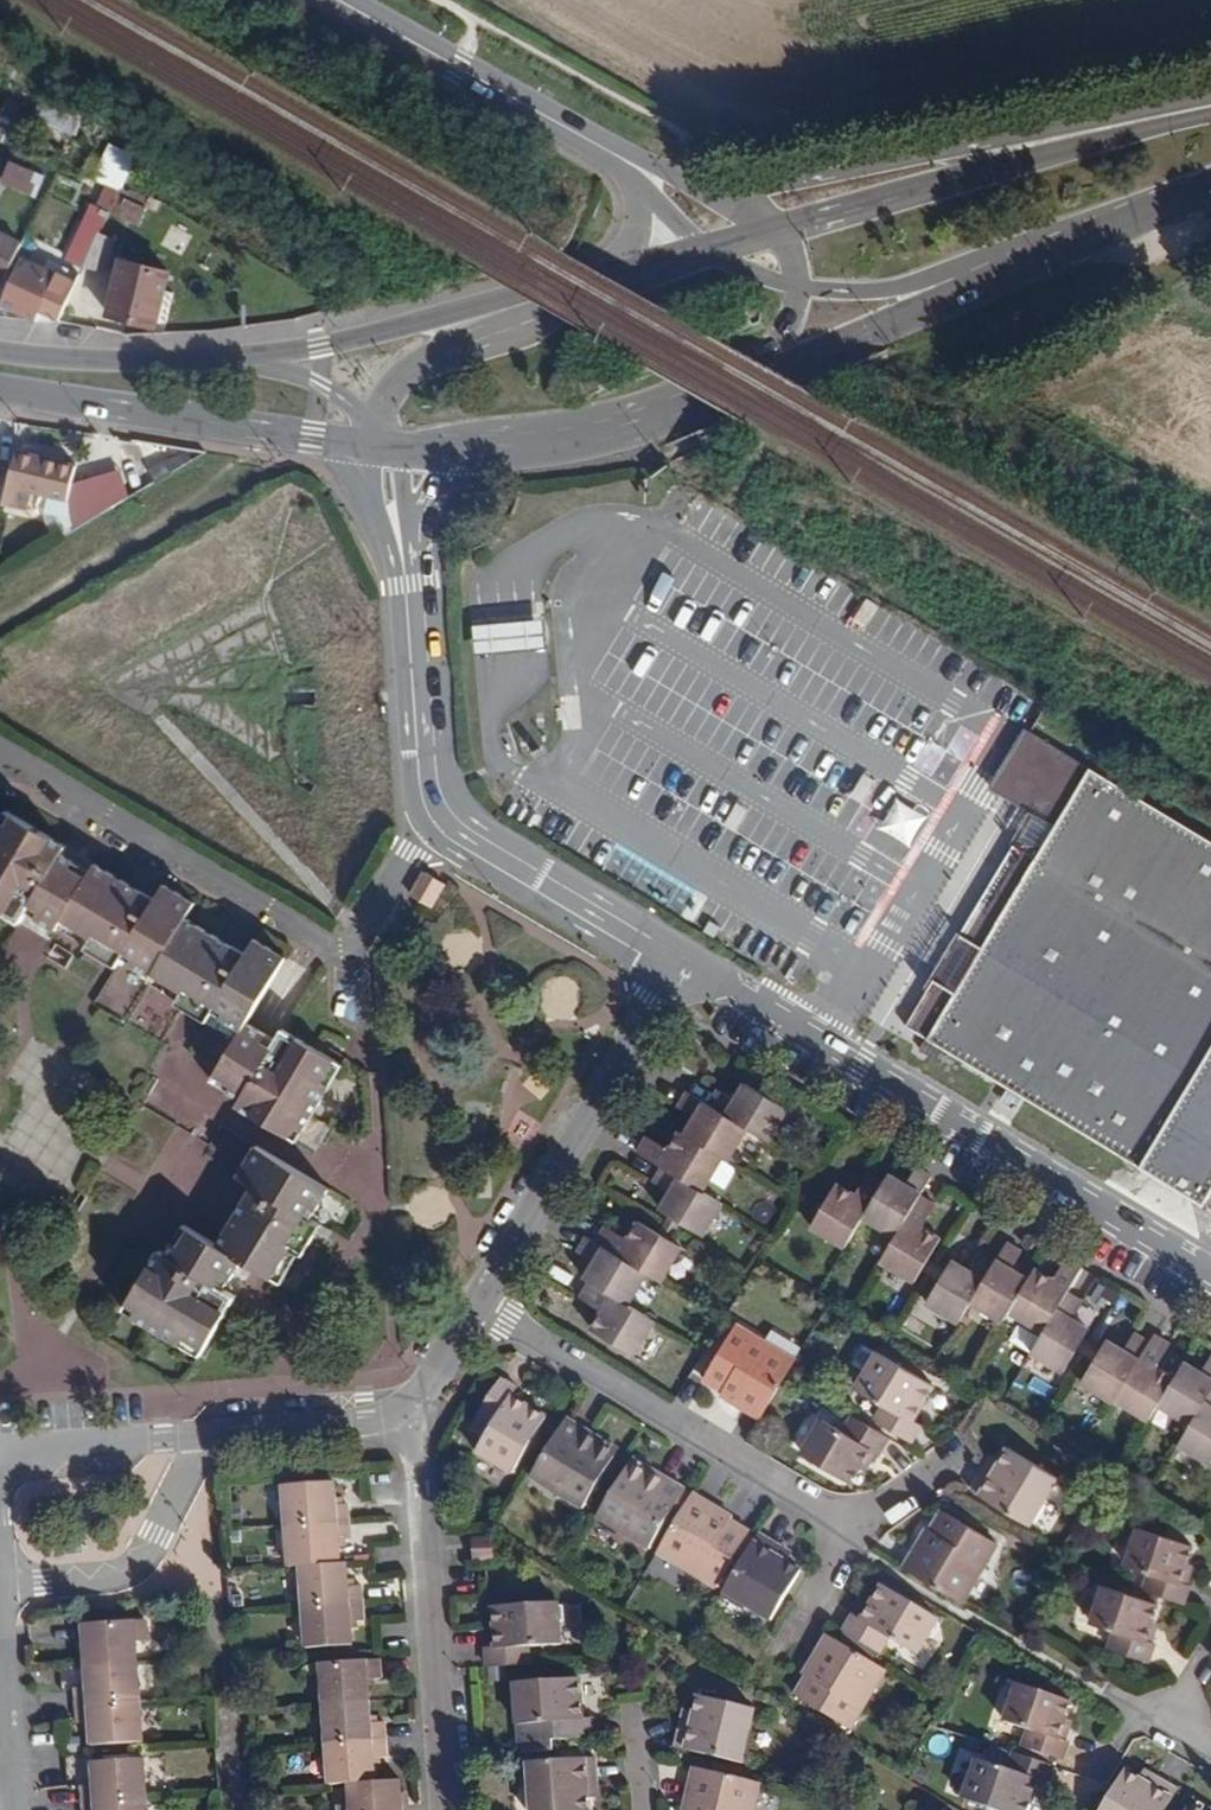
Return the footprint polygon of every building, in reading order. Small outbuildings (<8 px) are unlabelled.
[(10,162),(1,182),(35,197),(44,177),(10,162)] [(116,193),(108,210),(137,224),(145,207),(116,193)] [(80,226),(60,267),(78,276),(83,265),(97,234),(80,226)] [(3,281),(22,243),(0,233),(0,280),(3,281)] [(97,234),(83,265),(105,271),(114,241),(97,234)] [(0,304),(0,306),(35,321),(56,272),(21,257),(0,304)] [(121,260),(107,315),(156,327),(170,272),(121,260)] [(30,455),(22,489),(68,499),(76,466),(30,455)] [(503,623),(470,626),(473,656),(506,654),(545,650),(543,620),(503,623)] [(945,785),(977,737),(961,726),(944,751),(931,742),(916,766),(945,785)] [(1204,1205),(1210,1209),(1210,841),(1186,826),(1088,768),(1024,729),(1019,738),(990,787),(1054,825),(1042,846),(1013,847),(934,980),(954,993),(926,1039),(1015,1092),(1204,1205)] [(879,828),(909,846),(927,816),(898,797),(879,828)] [(0,821),(0,822),(7,826),(13,816),(6,811),(0,821)] [(281,964),(267,955),(270,950),(254,939),(244,955),(231,946),(220,965),(205,956),(215,937),(185,919),(190,910),(177,903),(181,895),(163,884),(153,900),(139,891),(128,909),(115,901),(125,883),(94,864),(89,872),(84,868),(81,874),(68,867),(60,881),(49,874),(60,854),(65,846),(13,816),(7,826),(0,822),(0,913),(19,925),(26,912),(39,889),(54,898),(42,920),(56,929),(58,926),(63,919),(92,936),(87,944),(84,949),(101,960),(115,935),(129,943),(125,950),(136,957),(132,964),(151,977),(153,974),(183,992),(178,1000),(175,1004),(190,1013),(206,989),(220,998),(212,1012),(241,1031),(245,1024),(281,964)] [(84,868),(60,854),(49,874),(60,881),(68,867),(81,874),(84,868)] [(423,872),(409,894),(429,906),(442,883),(423,872)] [(139,891),(125,883),(115,901),(128,909),(139,891)] [(26,912),(42,920),(54,898),(39,889),(26,912)] [(194,903),(181,895),(177,903),(190,910),(194,903)] [(58,926),(87,944),(92,936),(63,919),(58,926)] [(114,967),(121,957),(125,950),(129,943),(115,935),(101,960),(114,967)] [(231,946),(215,937),(205,956),(220,965),(231,946)] [(121,957),(132,964),(136,957),(125,950),(121,957)] [(147,983),(178,1000),(183,992),(153,974),(151,977),(147,983)] [(905,1026),(926,1039),(954,993),(934,980),(933,980),(905,1026)] [(205,1023),(212,1012),(220,998),(206,989),(190,1013),(205,1023)] [(241,1031),(232,1046),(261,1063),(274,1042),(245,1024),(241,1031)] [(323,1080),(334,1062),(281,1030),(274,1042),(261,1063),(232,1046),(214,1074),(232,1086),(228,1093),(238,1100),(235,1108),(260,1122),(269,1105),(278,1110),(275,1116),(303,1130),(331,1085),(323,1080)] [(341,1067),(334,1062),(323,1080),(331,1085),(341,1067)] [(210,1083),(228,1093),(232,1086),(214,1074),(210,1083)] [(764,1078),(760,1086),(773,1093),(777,1086),(764,1078)] [(714,1101),(753,1125),(774,1138),(793,1106),(773,1093),(760,1086),(751,1080),(741,1096),(723,1086),(714,1101)] [(695,1121),(690,1130),(728,1153),(734,1157),(753,1125),(714,1101),(693,1088),(683,1104),(692,1110),(699,1114),(695,1121)] [(297,1142),(303,1130),(275,1116),(278,1110),(269,1105),(260,1122),(297,1142)] [(699,1114),(692,1110),(688,1117),(695,1121),(699,1114)] [(728,1153),(690,1130),(685,1127),(677,1142),(674,1147),(666,1142),(651,1133),(642,1148),(667,1163),(707,1189),(728,1153)] [(669,1137),(666,1142),(674,1147),(677,1142),(669,1137)] [(255,1146),(246,1161),(252,1165),(262,1150),(255,1146)] [(250,1186),(243,1200),(261,1211),(253,1226),(234,1214),(216,1245),(189,1228),(179,1247),(190,1254),(184,1266),(165,1255),(158,1251),(128,1303),(138,1309),(134,1316),(179,1343),(183,1335),(204,1348),(234,1296),(225,1291),(203,1277),(211,1262),(233,1277),(242,1261),(272,1279),(289,1249),(297,1253),(303,1256),(312,1241),(290,1227),(298,1212),(303,1215),(308,1206),(317,1210),(329,1189),(262,1150),(252,1165),(246,1161),(237,1177),(250,1186)] [(727,1201),(707,1189),(667,1163),(657,1181),(672,1191),(664,1204),(673,1210),(686,1217),(709,1231),(727,1201)] [(897,1235),(921,1194),(933,1175),(918,1165),(911,1177),(908,1183),(900,1178),(891,1172),(885,1181),(864,1215),(897,1235)] [(846,1246),(864,1215),(885,1181),(870,1171),(856,1193),(838,1182),(825,1202),(819,1213),(811,1225),(846,1246)] [(908,1183),(911,1177),(904,1172),(900,1178),(908,1183)] [(922,1269),(930,1256),(943,1235),(924,1223),(936,1203),(921,1194),(897,1235),(882,1260),(915,1280),(922,1269)] [(819,1213),(825,1202),(820,1199),(813,1210),(819,1213)] [(243,1200),(234,1214),(253,1226),(261,1211),(243,1200)] [(310,1219),(317,1210),(308,1206),(303,1215),(310,1219)] [(679,1228),(686,1217),(673,1210),(667,1220),(679,1228)] [(320,1225),(310,1219),(303,1215),(298,1212),(290,1227),(312,1241),(320,1225)] [(608,1224),(599,1238),(652,1271),(665,1279),(686,1245),(674,1237),(661,1230),(641,1218),(629,1237),(608,1224)] [(679,1228),(667,1220),(661,1230),(674,1237),(679,1228)] [(183,1224),(165,1255),(184,1266),(190,1254),(179,1247),(189,1228),(183,1224)] [(631,1304),(652,1271),(599,1238),(591,1233),(581,1249),(591,1256),(597,1260),(593,1266),(586,1277),(592,1281),(631,1304)] [(1004,1320),(1010,1311),(1030,1276),(1021,1271),(1014,1267),(1019,1259),(1025,1248),(1010,1239),(997,1260),(973,1300),(1004,1320)] [(289,1249),(272,1279),(280,1284),(297,1253),(289,1249)] [(961,1321),(973,1300),(997,1260),(981,1250),(970,1267),(954,1257),(948,1267),(940,1280),(927,1300),(961,1321)] [(1030,1276),(1010,1311),(1044,1331),(1069,1289),(1084,1265),(1070,1255),(1061,1271),(1057,1279),(1050,1274),(1037,1266),(1030,1276)] [(597,1260),(591,1256),(587,1263),(593,1266),(597,1260)] [(930,1274),(938,1261),(930,1256),(922,1269),(930,1274)] [(1026,1263),(1019,1259),(1014,1267),(1021,1271),(1026,1263)] [(945,1265),(938,1261),(930,1274),(935,1277),(940,1280),(948,1267),(945,1265)] [(225,1291),(233,1277),(211,1262),(203,1277),(225,1291)] [(1054,1267),(1050,1274),(1057,1279),(1061,1271),(1054,1267)] [(594,1327),(613,1339),(624,1346),(638,1354),(659,1321),(631,1304),(592,1281),(582,1296),(604,1310),(594,1327)] [(1086,1301),(1069,1289),(1044,1331),(1032,1351),(1066,1371),(1079,1350),(1087,1338),(1093,1327),(1077,1317),(1086,1301)] [(123,1311),(134,1316),(138,1309),(128,1303),(123,1311)] [(1030,1352),(1039,1336),(1018,1324),(1009,1339),(1030,1352)] [(786,1376),(795,1360),(738,1326),(705,1379),(723,1389),(722,1393),(761,1416),(786,1376)] [(1117,1400),(1152,1342),(1138,1332),(1129,1348),(1112,1337),(1105,1350),(1097,1362),(1085,1382),(1116,1401),(1117,1400)] [(1152,1421),(1160,1406),(1178,1377),(1166,1370),(1158,1365),(1163,1357),(1172,1342),(1158,1333),(1152,1342),(1117,1400),(1152,1421)] [(183,1335),(179,1343),(200,1355),(204,1348),(183,1335)] [(1088,1356),(1095,1344),(1087,1338),(1079,1350),(1088,1356)] [(624,1346),(613,1339),(609,1345),(620,1352),(624,1346)] [(1094,1360),(1097,1362),(1105,1350),(1101,1348),(1095,1344),(1088,1356),(1094,1360)] [(935,1384),(879,1352),(858,1387),(886,1404),(877,1420),(912,1441),(922,1424),(915,1419),(935,1384)] [(1158,1365),(1166,1370),(1170,1362),(1163,1357),(1158,1365)] [(1210,1393),(1210,1360),(1208,1364),(1204,1372),(1198,1368),(1188,1361),(1178,1377),(1160,1406),(1191,1426),(1210,1393)] [(1202,1361),(1198,1368),(1204,1372),(1208,1364),(1202,1361)] [(515,1474),(548,1417),(514,1397),(519,1389),(503,1378),(481,1415),(497,1425),(480,1453),(515,1474)] [(1191,1426),(1180,1443),(1210,1463),(1210,1393),(1191,1426)] [(890,1438),(854,1416),(846,1431),(824,1418),(803,1452),(852,1481),(861,1465),(866,1468),(876,1451),(880,1454),(890,1438)] [(620,1451),(568,1419),(534,1478),(585,1509),(620,1451)] [(1059,1476),(1010,1448),(1003,1462),(993,1457),(974,1490),(1032,1523),(1059,1476)] [(685,1490),(635,1459),(601,1517),(651,1548),(685,1490)] [(284,1478),(287,1520),(350,1515),(348,1498),(342,1498),(336,1498),(336,1487),(335,1476),(284,1478)] [(734,1518),(694,1495),(659,1552),(719,1587),(751,1534),(732,1522),(734,1518)] [(929,1528),(906,1567),(964,1601),(999,1543),(944,1510),(933,1530),(929,1528)] [(289,1561),(303,1560),(340,1557),(339,1545),(339,1533),(345,1532),(351,1532),(350,1515),(287,1520),(289,1561)] [(1153,1573),(1147,1589),(1187,1603),(1193,1585),(1190,1584),(1196,1566),(1190,1563),(1195,1546),(1142,1528),(1129,1565),(1153,1573)] [(792,1555),(760,1535),(725,1592),(773,1620),(802,1571),(788,1562),(792,1555)] [(492,1538),(472,1539),(474,1561),(493,1560),(492,1538)] [(102,1551),(82,1552),(82,1560),(102,1559),(102,1551)] [(350,1579),(349,1557),(341,1557),(340,1557),(303,1560),(306,1600),(364,1596),(363,1578),(350,1579)] [(941,1619),(884,1586),(864,1620),(856,1615),(846,1632),(881,1652),(890,1637),(919,1655),(941,1619)] [(1160,1604),(1107,1586),(1094,1623),(1117,1630),(1112,1647),(1152,1660),(1157,1643),(1154,1642),(1161,1623),(1155,1621),(1160,1604)] [(364,1596),(306,1600),(308,1641),(354,1638),(353,1615),(365,1613),(364,1596)] [(486,1647),(487,1667),(530,1664),(528,1646),(561,1644),(558,1602),(493,1607),(496,1647),(486,1647)] [(86,1621),(86,1632),(87,1646),(88,1660),(138,1656),(136,1636),(147,1634),(146,1616),(86,1621)] [(87,1646),(86,1632),(78,1633),(79,1647),(87,1646)] [(887,1669),(830,1635),(805,1675),(808,1678),(798,1696),(852,1728),(887,1669)] [(324,1698),(372,1694),(371,1672),(382,1671),(381,1653),(322,1657),(324,1698)] [(79,1701),(140,1696),(138,1656),(88,1660),(88,1673),(89,1683),(81,1684),(79,1684),(79,1701)] [(89,1683),(88,1673),(81,1673),(81,1684),(89,1683)] [(579,1679),(515,1683),(522,1753),(555,1751),(553,1739),(594,1736),(593,1718),(582,1717),(579,1679)] [(1075,1702),(1021,1684),(1008,1721),(1032,1729),(1027,1746),(1066,1759),(1072,1741),(1069,1741),(1075,1722),(1069,1720),(1075,1702)] [(372,1694),(324,1698),(327,1737),(386,1733),(385,1716),(373,1717),(372,1694)] [(696,1710),(685,1708),(677,1744),(742,1760),(753,1708),(699,1694),(696,1710)] [(93,1740),(143,1736),(140,1696),(79,1701),(80,1719),(84,1719),(92,1718),(92,1728),(93,1740)] [(92,1718),(84,1719),(84,1729),(92,1728),(92,1718)] [(386,1733),(327,1737),(329,1780),(350,1778),(376,1776),(375,1752),(387,1751),(386,1733)] [(1056,1765),(1018,1751),(1013,1769),(981,1759),(968,1798),(1003,1809),(1032,1809),(1041,1782),(1051,1784),(1056,1765)] [(82,1782),(83,1799),(147,1794),(144,1755),(92,1759),(93,1770),(93,1780),(86,1781),(82,1782)] [(528,1763),(531,1809),(588,1809),(588,1796),(598,1795),(595,1758),(528,1763)] [(695,1767),(685,1809),(753,1809),(759,1782),(695,1767)] [(1104,1809),(1168,1809),(1182,1788),(1149,1769),(1144,1778),(1130,1768),(1104,1809)] [(85,1770),(86,1781),(93,1780),(93,1770),(85,1770)] [(1056,1792),(1075,1801),(1085,1779),(1065,1770),(1056,1792)] [(341,1809),(403,1809),(402,1802),(401,1788),(401,1775),(376,1776),(350,1778),(351,1799),(340,1800),(341,1809)] [(409,1787),(401,1788),(402,1802),(410,1802),(409,1787)] [(147,1794),(83,1799),(84,1809),(148,1809),(147,1794)] [(1197,1798),(1189,1809),(1210,1809),(1210,1807),(1197,1798)]
